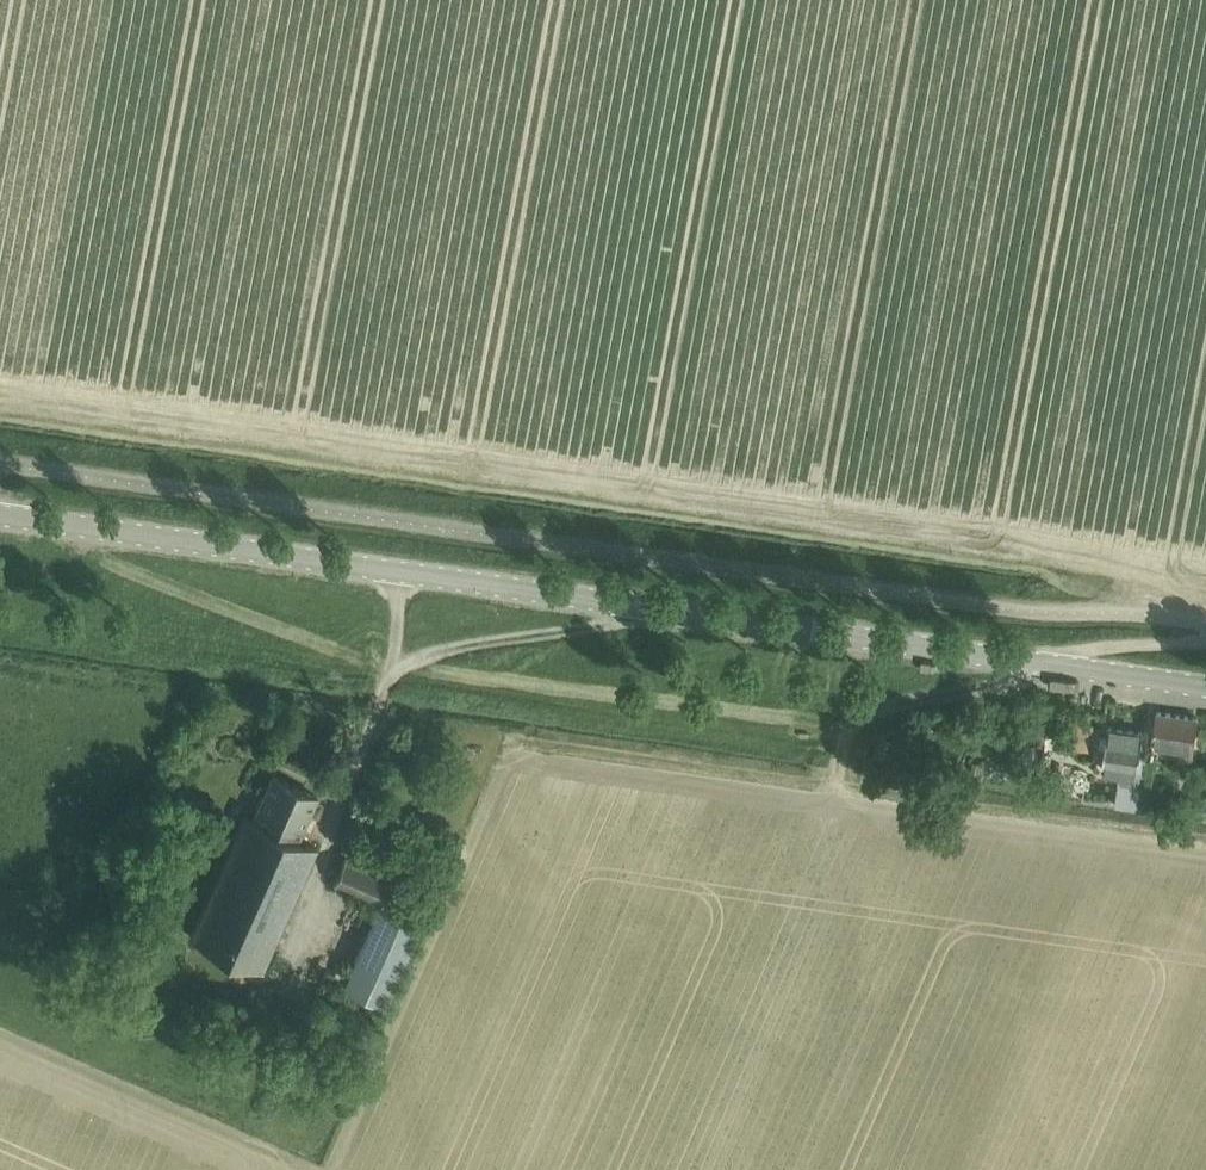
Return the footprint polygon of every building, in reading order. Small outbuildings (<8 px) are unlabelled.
[(1152,750),(1194,756),(1199,717),(1157,712),(1152,750)] [(1068,720),(1064,746),(1091,750),(1095,724),(1068,720)] [(1107,745),(1103,769),(1119,772),(1118,779),(1116,793),(1116,800),(1115,805),(1140,809),(1141,809),(1142,803),(1142,797),(1144,783),(1146,772),(1138,771),(1140,759),(1145,731),(1110,726),(1108,734),(1108,735),(1107,745)] [(1041,728),(1035,761),(1033,770),(1049,773),(1050,763),(1056,731),(1041,728)] [(192,935),(262,967),(316,847),(298,839),(318,796),(272,775),(252,819),(245,816),(243,823),(236,821),(231,833),(237,835),(192,935)] [(344,988),(385,1005),(387,1006),(423,920),(385,904),(403,863),(352,842),(335,883),(380,902),(344,988)]
